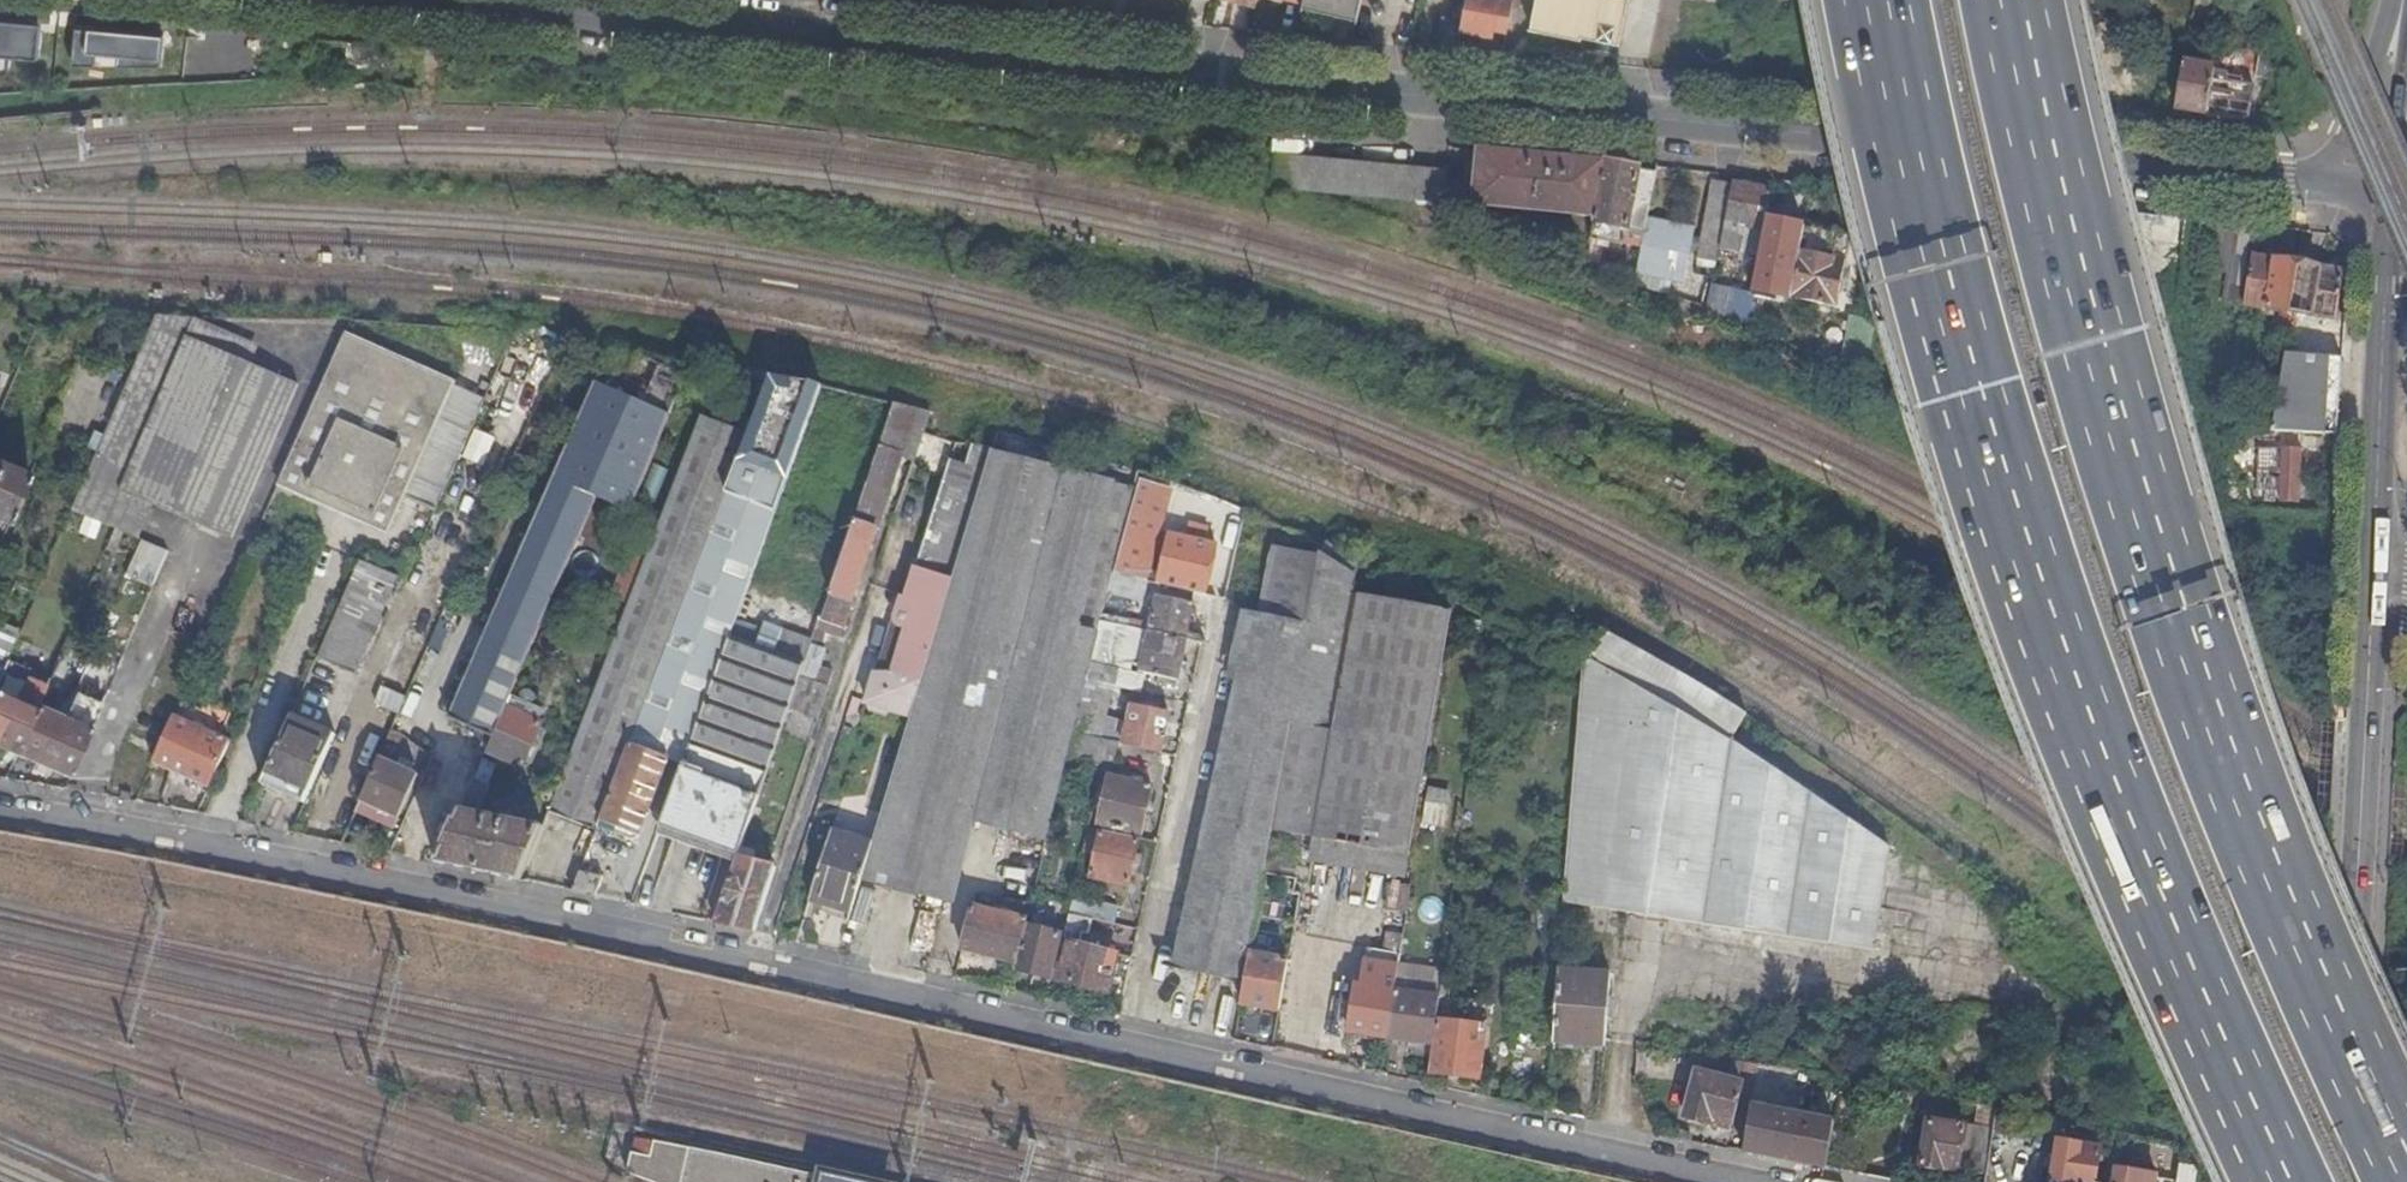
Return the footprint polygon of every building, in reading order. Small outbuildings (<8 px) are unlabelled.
[(1361,12),(1363,0),(1310,0),(1361,12)] [(1464,16),(1462,27),(1492,34),(1493,32),(1508,35),(1515,0),(1467,0),(1464,16)] [(1581,37),(1582,33),(1620,41),(1628,0),(1536,0),(1531,28),(1581,37)] [(1443,14),(1436,47),(1457,49),(1462,27),(1464,16),(1443,14)] [(45,27),(0,25),(0,72),(43,74),(45,27)] [(78,34),(77,62),(168,66),(169,38),(78,34)] [(2184,110),(2257,119),(2263,69),(2190,61),(2184,110)] [(1606,162),(1480,149),(1474,206),(1596,218),(1606,162)] [(1279,152),(1276,186),(1444,202),(1447,169),(1279,152)] [(1606,162),(1596,218),(1595,222),(1646,232),(1656,173),(1606,162)] [(1700,245),(1720,249),(1733,187),(1712,183),(1700,245)] [(1735,224),(1765,229),(1772,191),(1734,183),(1733,187),(1720,249),(1742,253),(1746,232),(1735,229),(1735,224)] [(1645,273),(1638,272),(1636,284),(1676,297),(1679,281),(1689,283),(1699,229),(1656,220),(1645,273)] [(1800,249),(1791,298),(1838,309),(1847,259),(1800,249)] [(2345,316),(2348,257),(2253,251),(2249,310),(2345,316)] [(157,316),(72,511),(105,525),(118,492),(152,506),(232,540),(298,386),(250,365),(186,337),(193,318),(157,316)] [(259,345),(193,318),(186,337),(250,365),(259,345)] [(453,385),(345,336),(263,518),(317,542),(316,503),(386,532),(404,494),(453,385)] [(658,357),(611,349),(598,379),(640,398),(658,357)] [(2284,429),(2339,432),(2343,352),(2288,349),(2284,429)] [(696,363),(658,357),(640,398),(650,402),(653,397),(646,394),(653,380),(659,382),(665,368),(687,376),(671,412),(674,413),(696,363)] [(650,402),(640,398),(598,495),(632,510),(674,413),(671,412),(687,376),(665,368),(659,382),(653,380),(646,394),(653,397),(650,402)] [(822,387),(772,376),(748,435),(600,820),(639,835),(670,756),(684,761),(730,635),(822,387)] [(640,398),(598,379),(453,709),(450,718),(493,736),(506,707),(597,499),(598,495),(640,398)] [(436,508),(485,398),(453,385),(404,494),(436,508)] [(928,413),(894,404),(817,629),(828,632),(831,634),(832,631),(834,633),(834,634),(839,636),(900,459),(912,463),(921,436),(928,413)] [(748,435),(703,417),(657,534),(634,593),(550,809),(596,828),(600,820),(748,435)] [(474,428),(463,456),(483,464),(494,437),(474,428)] [(2304,501),(2307,444),(2255,442),(2252,499),(2304,501)] [(869,704),(875,706),(911,717),(934,644),(944,610),(946,610),(975,514),(992,452),(994,448),(972,445),(966,467),(950,462),(908,599),(902,597),(895,623),(896,628),(898,630),(899,631),(907,633),(894,674),(879,674),(869,704)] [(1133,489),(1115,485),(992,452),(975,514),(946,610),(944,610),(934,644),(911,717),(873,843),(862,878),(956,903),(976,821),(1048,840),(1068,756),(1074,732),(1084,690),(1086,681),(1090,667),(1098,634),(1101,621),(1107,594),(1113,574),(1123,531),(1133,489)] [(9,526),(29,477),(0,464),(0,522),(9,526)] [(1171,493),(1134,483),(1133,489),(1123,531),(1158,542),(1171,493)] [(117,530),(138,539),(152,506),(118,492),(105,525),(117,530)] [(634,593),(657,534),(638,527),(615,586),(634,593)] [(1309,626),(1322,556),(1270,527),(1251,613),(1309,626)] [(1159,585),(1202,596),(1214,545),(1202,543),(1205,533),(1189,530),(1187,537),(1171,534),(1159,585)] [(1123,536),(1115,574),(1146,582),(1151,583),(1153,569),(1137,566),(1142,541),(1123,536)] [(127,577),(153,588),(169,550),(143,539),(127,577)] [(1356,575),(1322,556),(1309,626),(1292,722),(1330,729),(1353,595),(1356,575)] [(355,675),(398,576),(360,560),(318,659),(355,675)] [(1115,574),(1113,574),(1107,594),(1141,602),(1146,582),(1115,574)] [(1311,836),(1409,854),(1452,610),(1353,595),(1330,729),(1317,800),(1311,836)] [(1127,627),(1148,632),(1185,640),(1193,604),(1156,596),(1150,623),(1128,618),(1127,627)] [(1309,626),(1251,613),(1174,966),(1246,980),(1251,953),(1264,876),(1273,828),(1279,794),(1292,722),(1309,626)] [(1101,621),(1098,634),(1090,667),(1115,672),(1126,627),(1101,621)] [(899,631),(898,630),(896,628),(895,623),(879,674),(894,674),(907,633),(899,631)] [(5,665),(20,632),(4,625),(0,635),(0,677),(5,665)] [(1730,752),(1731,740),(1748,715),(1711,691),(1667,666),(1598,628),(1580,659),(1584,661),(1606,672),(1648,696),(1664,706),(1730,752)] [(828,632),(817,629),(814,639),(823,643),(828,632)] [(1177,681),(1186,640),(1185,640),(1148,632),(1139,673),(1157,676),(1156,682),(1175,686),(1176,681),(1177,681)] [(805,663),(730,635),(684,761),(661,826),(740,855),(791,707),(802,674),(805,663)] [(1874,950),(1888,864),(1730,752),(1664,706),(1648,696),(1606,672),(1584,661),(1564,902),(1703,923),(1869,949),(1874,950)] [(17,756),(40,706),(49,685),(5,665),(0,677),(0,748),(17,756)] [(1115,672),(1090,667),(1086,681),(1114,687),(1117,673),(1115,672)] [(832,686),(802,674),(791,707),(820,718),(832,686)] [(382,686),(377,704),(399,711),(405,694),(382,686)] [(1110,696),(1084,690),(1074,732),(1101,739),(1110,696)] [(1123,744),(1161,752),(1169,715),(1149,711),(1150,704),(1133,700),(1123,744)] [(17,756),(43,767),(65,717),(40,706),(17,756)] [(493,736),(487,752),(522,766),(542,721),(506,707),(493,736)] [(263,784),(304,804),(335,734),(293,715),(263,784)] [(43,767),(70,779),(92,729),(65,717),(43,767)] [(155,763),(210,788),(230,742),(176,717),(155,763)] [(1330,729),(1292,722),(1279,794),(1317,800),(1330,729)] [(1074,732),(1068,756),(1105,765),(1110,741),(1101,739),(1074,732)] [(1890,848),(1731,740),(1730,752),(1888,864),(1890,848)] [(379,756),(357,809),(395,825),(420,773),(379,756)] [(1098,824),(1142,834),(1152,788),(1108,778),(1098,824)] [(475,779),(439,863),(522,881),(544,824),(472,809),(474,804),(483,797),(488,784),(475,779)] [(1461,788),(1427,783),(1422,819),(1455,824),(1461,788)] [(1317,800),(1279,794),(1273,828),(1301,834),(1311,836),(1317,800)] [(740,855),(661,826),(658,834),(737,863),(739,858),(740,855)] [(1129,886),(1140,840),(1090,828),(1088,836),(1100,839),(1091,877),(1129,886)] [(1293,882),(1301,834),(1273,828),(1264,876),(1293,882)] [(862,878),(873,843),(832,830),(811,900),(852,912),(862,878)] [(756,932),(777,867),(739,858),(737,863),(716,923),(756,932)] [(580,870),(573,891),(598,896),(604,876),(580,870)] [(1353,928),(1372,929),(1374,896),(1355,895),(1353,928)] [(1028,926),(1033,903),(1005,897),(1002,913),(973,906),(963,949),(1018,963),(1028,926)] [(1071,913),(1112,923),(1116,907),(1074,897),(1071,913)] [(1110,934),(1112,923),(1071,913),(1068,925),(1110,934)] [(1064,942),(1106,952),(1110,934),(1068,925),(1064,942)] [(1018,963),(1017,970),(1051,977),(1061,934),(1028,926),(1018,963)] [(1402,953),(1405,935),(1389,933),(1385,951),(1402,953)] [(1056,980),(1123,997),(1132,958),(1106,952),(1064,942),(1056,980)] [(1390,1035),(1397,989),(1402,953),(1385,951),(1369,949),(1364,984),(1358,983),(1351,1029),(1390,1035)] [(1251,953),(1246,980),(1242,1003),(1280,1011),(1289,961),(1251,953)] [(1559,969),(1554,1027),(1553,1042),(1605,1046),(1610,973),(1559,969)] [(1436,1020),(1440,995),(1397,989),(1390,1035),(1390,1036),(1433,1043),(1436,1020)] [(1215,1024),(1229,1027),(1238,994),(1225,991),(1215,1024)] [(1453,997),(1440,995),(1436,1020),(1487,1026),(1490,1002),(1453,997)] [(1487,1026),(1436,1020),(1433,1043),(1430,1071),(1480,1078),(1487,1026)] [(1747,1062),(1732,1059),(1728,1079),(1742,1083),(1747,1062)] [(1731,1128),(1748,1132),(1752,1103),(1758,1064),(1747,1062),(1742,1083),(1731,1128)] [(1742,1083),(1728,1079),(1697,1071),(1691,1093),(1685,1117),(1687,1118),(1687,1120),(1689,1123),(1705,1126),(1707,1126),(1709,1123),(1731,1128),(1742,1083)] [(1748,1132),(1745,1151),(1827,1167),(1834,1119),(1766,1107),(1767,1101),(1759,1100),(1758,1104),(1752,1103),(1748,1132)] [(1944,1168),(1984,1174),(1992,1130),(1928,1120),(1920,1167),(1943,1171),(1944,1168)] [(655,1158),(659,1141),(641,1137),(637,1153),(655,1158)] [(2093,1181),(2099,1147),(2058,1140),(2050,1181),(2094,1181),(2093,1181)] [(659,1141),(655,1158),(637,1153),(632,1174),(652,1181),(840,1181),(659,1141)] [(2141,1172),(2116,1167),(2114,1181),(2139,1181),(2141,1172)]
